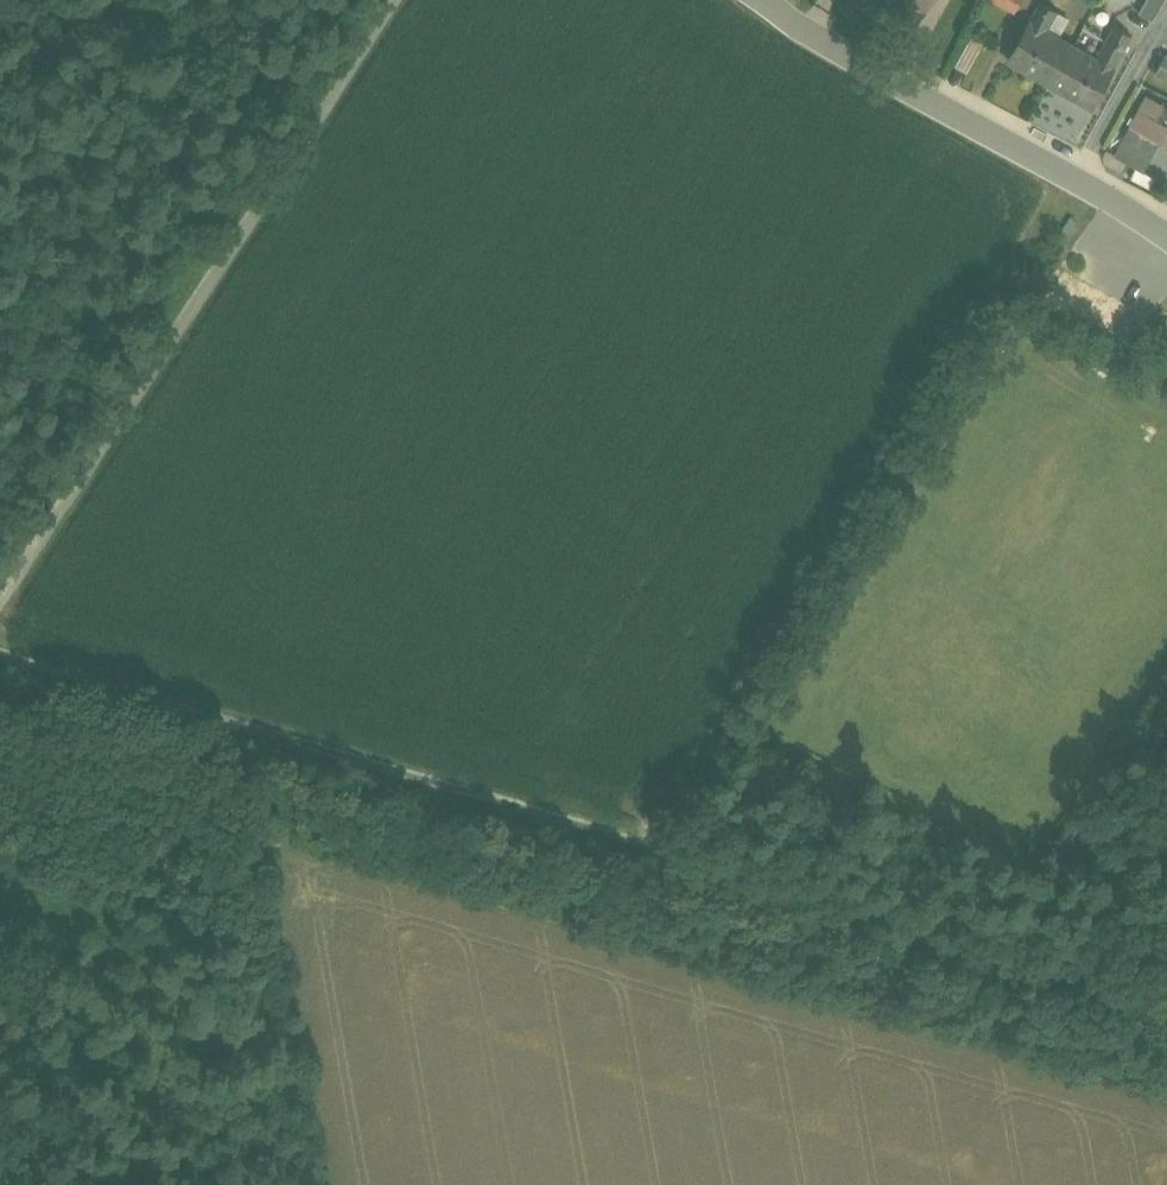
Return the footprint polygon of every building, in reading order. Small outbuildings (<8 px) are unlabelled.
[(923,11),(929,0),(903,0),(923,11)] [(1093,106),(1135,31),(1113,18),(1096,50),(1061,31),(1071,13),(1048,0),(1038,0),(1006,58),(1093,106)] [(1149,18),(1158,0),(1138,0),(1133,10),(1149,18)] [(982,27),(968,20),(952,49),(966,57),(982,27)] [(1153,59),(1166,66),(1166,39),(1164,37),(1153,59)] [(1144,78),(1111,140),(1141,156),(1166,109),(1157,105),(1165,89),(1144,78)]
